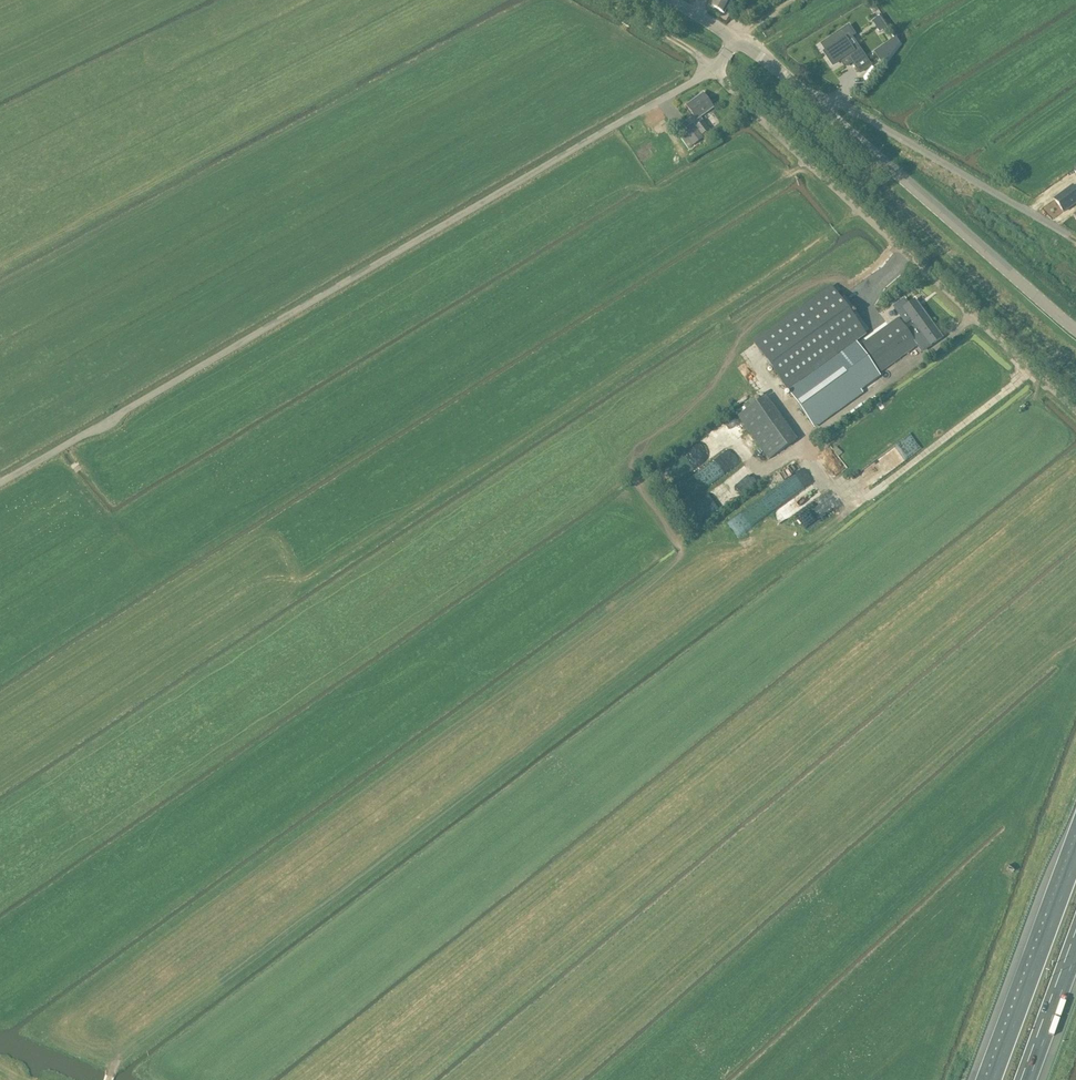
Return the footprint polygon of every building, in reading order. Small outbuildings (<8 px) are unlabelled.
[(711,6),(724,13),(731,0),(714,0),(711,6)] [(883,24),(871,6),(859,13),(872,32),(879,27),(883,24)] [(886,22),(883,24),(879,27),(885,36),(892,32),(886,22)] [(870,66),(858,47),(852,50),(846,40),(855,35),(849,27),(822,45),(826,52),(825,53),(827,57),(828,57),(833,65),(837,62),(842,59),(847,66),(852,62),(860,73),(870,66)] [(883,65),(900,44),(897,39),(876,54),(883,65)] [(695,99),(705,114),(714,107),(703,93),(695,99)] [(699,124),(695,126),(702,136),(709,130),(700,117),(705,114),(695,99),(686,105),(696,120),(699,124)] [(702,136),(695,126),(693,123),(678,134),(688,150),(703,139),(702,136)] [(1063,212),(1075,203),(1075,192),(1072,187),(1054,200),(1063,212)] [(753,343),(784,386),(814,428),(863,393),(837,356),(835,354),(864,333),(831,287),(803,308),(753,343)] [(903,310),(916,327),(923,322),(919,317),(924,314),(915,301),(903,310)] [(941,337),(924,314),(919,317),(923,322),(916,327),(908,332),(915,342),(923,336),(930,346),(941,337)] [(918,345),(915,342),(908,332),(898,318),(861,345),(881,372),(918,345)] [(849,348),(839,354),(865,390),(875,383),(849,348)] [(797,440),(765,396),(737,416),(768,460),(797,440)] [(730,467),(721,456),(682,488),(692,500),(730,467)] [(802,474),(763,497),(772,513),(775,511),(780,519),(806,504),(799,492),(809,486),(802,474)]
